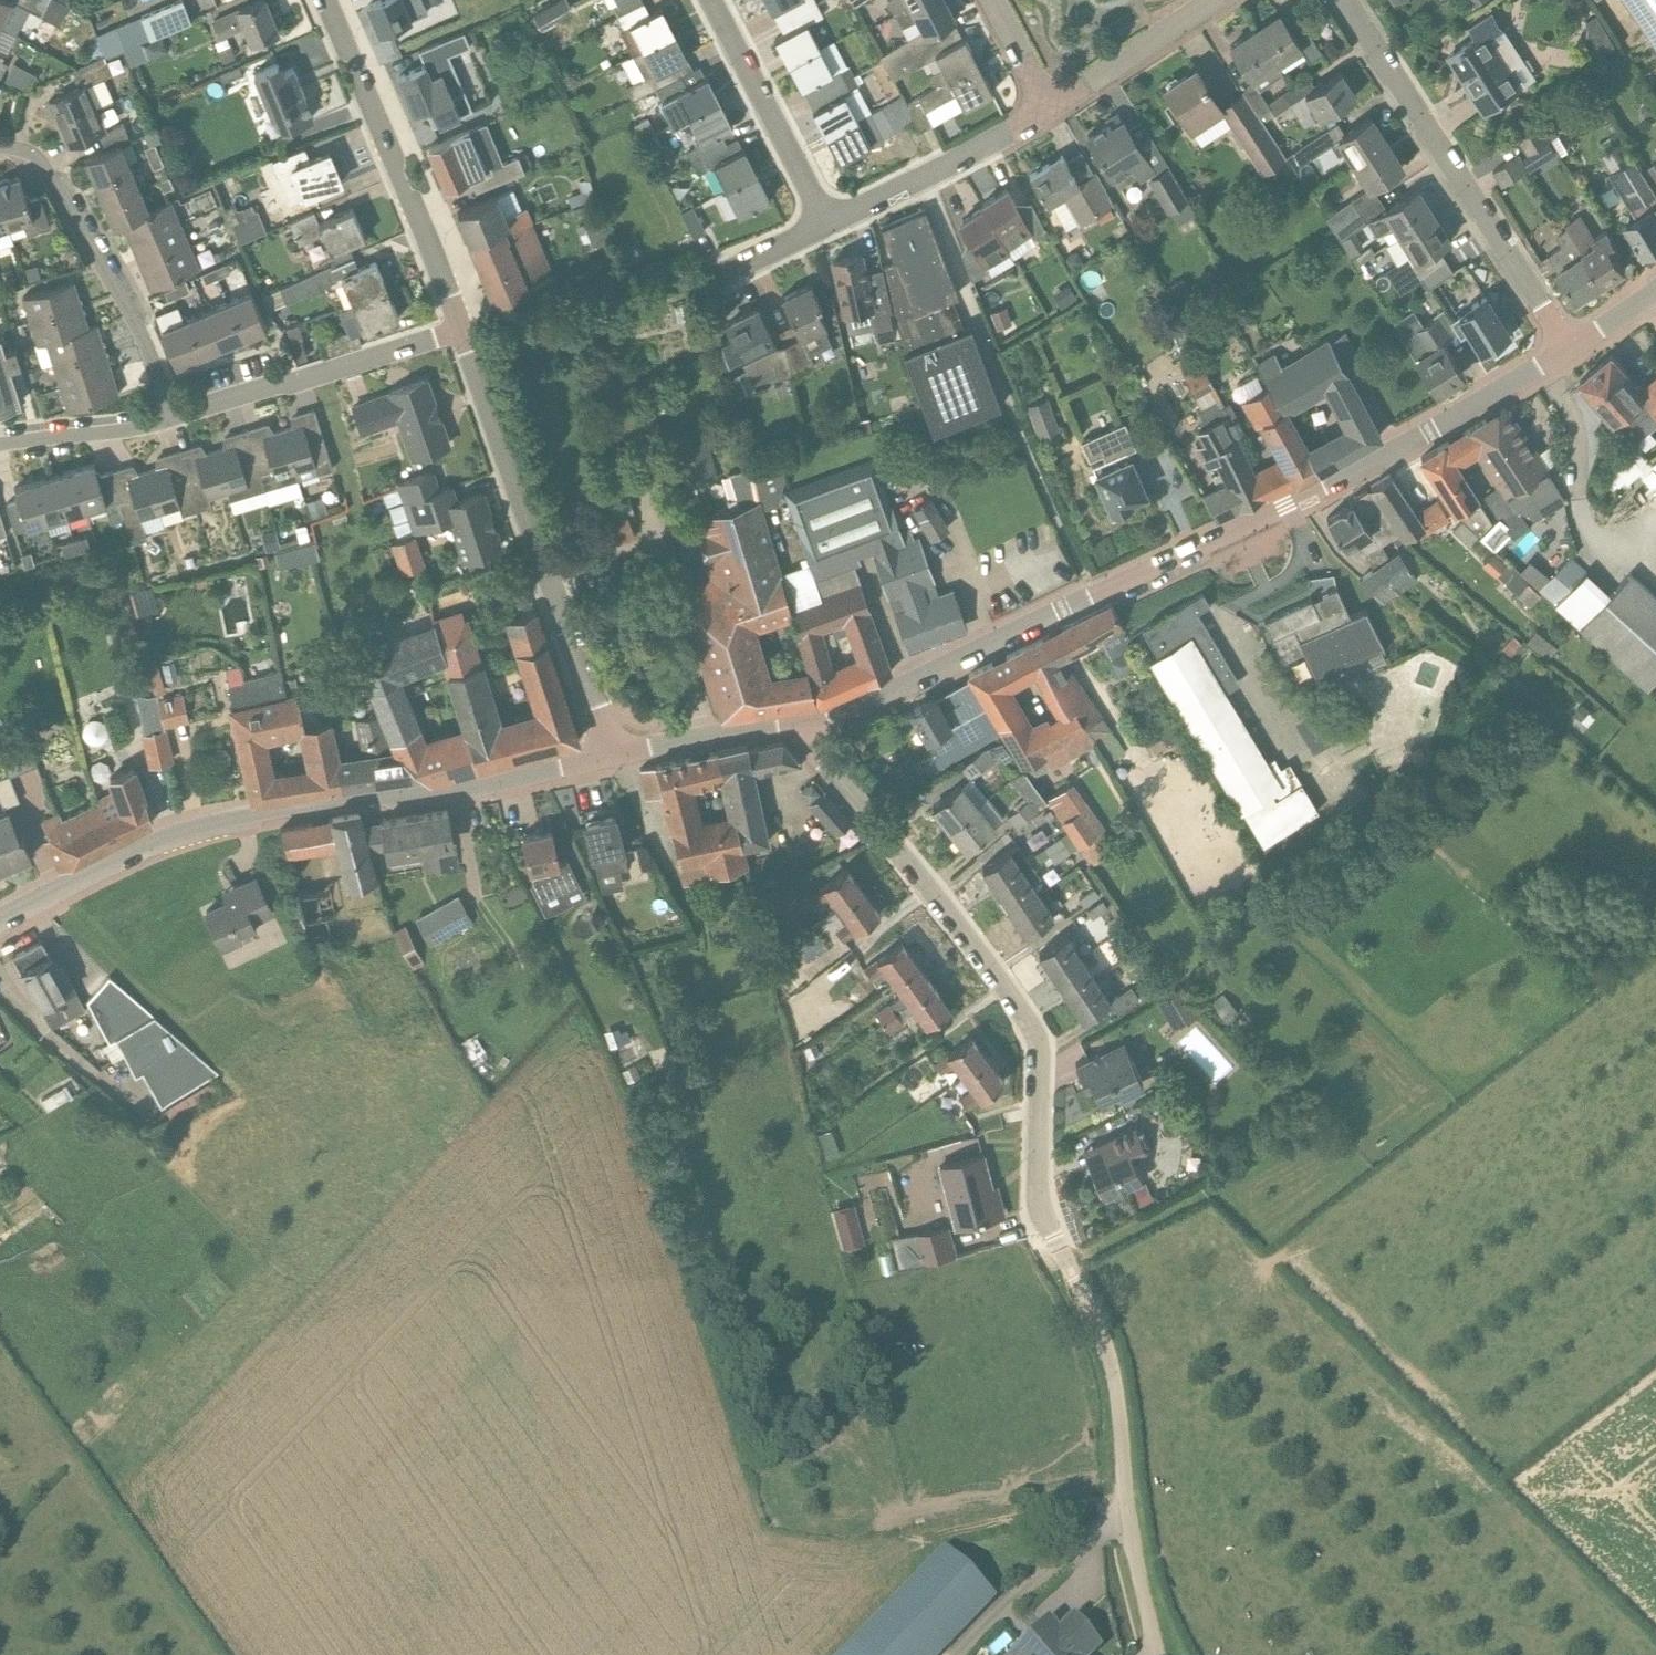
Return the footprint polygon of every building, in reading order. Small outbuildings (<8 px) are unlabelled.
[(59,0),(0,0),(0,24),(7,11),(22,19),(28,9),(41,16),(58,24),(68,5),(59,0)] [(265,0),(262,0),(213,21),(220,36),(246,25),(253,41),(278,31),(265,0)] [(368,7),(379,32),(423,13),(417,0),(384,0),(368,7)] [(534,13),(542,27),(573,10),(568,0),(558,0),(534,13)] [(618,4),(612,7),(617,17),(644,4),(641,0),(616,0),(618,4)] [(818,4),(816,0),(767,0),(779,24),(818,4)] [(895,16),(925,0),(887,0),(895,16)] [(924,32),(930,43),(956,29),(951,20),(954,18),(945,0),(925,0),(895,16),(901,28),(917,19),(924,32)] [(1655,41),(1655,0),(1627,0),(1655,41)] [(97,38),(99,41),(105,56),(123,49),(140,41),(150,38),(190,20),(181,1),(141,18),(111,29),(111,32),(97,38)] [(623,29),(630,25),(643,51),(674,35),(660,9),(649,15),(644,4),(617,17),(623,29)] [(824,15),(818,4),(779,24),(785,35),(777,39),(790,64),(821,48),(808,23),(824,15)] [(1522,88),(1491,40),(1505,31),(1493,12),(1470,27),(1478,38),(1448,56),(1462,77),(1467,74),(1489,109),(1522,88)] [(1254,31),(1276,64),(1279,61),(1301,48),(1307,57),(1310,62),(1322,54),(1306,29),(1294,37),(1280,14),(1254,31)] [(542,27),(536,16),(531,19),(537,30),(542,27)] [(930,75),(936,86),(937,88),(979,65),(964,37),(961,39),(956,29),(930,43),(937,57),(943,68),(930,75)] [(449,55),(470,46),(463,31),(439,41),(445,56),(449,55)] [(1230,46),(1251,79),(1276,64),(1254,31),(1230,46)] [(643,51),(633,56),(639,68),(650,63),(656,75),(645,80),(644,77),(626,86),(633,99),(656,88),(692,70),(687,59),(686,59),(674,35),(643,51)] [(166,50),(161,37),(145,44),(150,57),(166,50)] [(107,63),(105,56),(99,41),(86,46),(93,61),(76,68),(71,71),(79,89),(49,102),(59,125),(97,109),(114,101),(104,79),(113,75),(107,63)] [(148,59),(140,41),(123,49),(130,66),(148,59)] [(414,113),(426,108),(433,126),(460,115),(442,73),(455,67),(449,55),(445,56),(439,41),(418,50),(424,66),(399,77),(414,113)] [(881,55),(887,67),(912,53),(906,42),(881,55)] [(1626,57),(1619,46),(1601,57),(1608,68),(1626,57)] [(790,64),(809,100),(845,82),(840,71),(834,75),(821,48),(790,64)] [(919,66),(912,53),(887,67),(894,79),(919,66)] [(282,73),(278,63),(255,73),(274,119),(285,114),(290,126),(313,116),(293,68),(282,73)] [(21,91),(29,89),(36,75),(15,64),(5,82),(21,91)] [(238,65),(220,72),(224,81),(242,73),(238,65)] [(993,92),(979,65),(937,88),(919,98),(925,111),(956,94),(963,108),(993,92)] [(689,118),(718,102),(699,66),(692,70),(656,88),(662,100),(660,100),(674,125),(689,118)] [(1259,116),(1244,94),(1221,110),(1206,87),(1207,87),(1195,69),(1165,89),(1191,131),(1212,117),(1218,127),(1227,121),(1246,149),(1262,173),(1286,157),(1270,132),(1263,122),(1259,116)] [(1308,76),(1283,93),(1290,105),(1305,95),(1321,119),(1356,95),(1341,71),(1316,88),(1308,76)] [(827,136),(858,121),(845,95),(851,92),(850,90),(845,82),(809,100),(827,136)] [(1259,116),(1270,107),(1268,103),(1258,89),(1254,83),(1242,91),(1244,94),(1259,116)] [(1283,93),(1268,103),(1270,107),(1275,114),(1290,105),(1283,93)] [(914,121),(906,105),(902,98),(882,108),(894,132),(914,121)] [(925,111),(919,98),(906,105),(914,121),(920,131),(933,124),(925,111)] [(731,128),(718,102),(689,118),(701,141),(695,144),(702,156),(727,143),(722,133),(731,128)] [(1275,114),(1270,107),(1259,116),(1263,122),(1275,114)] [(97,109),(59,125),(68,148),(99,134),(104,146),(129,135),(124,123),(107,131),(97,109)] [(858,121),(827,136),(840,161),(883,139),(871,116),(858,121)] [(1345,151),(1354,164),(1387,143),(1371,118),(1346,134),(1338,122),(1312,139),(1320,151),(1331,144),(1338,155),(1345,151)] [(646,119),(635,124),(643,140),(654,135),(646,119)] [(1529,154),(1553,139),(1559,136),(1550,120),(1542,125),(1520,140),(1529,154)] [(1132,165),(1141,178),(1153,171),(1123,121),(1110,128),(1108,124),(1088,136),(1112,177),(1132,165)] [(429,147),(447,188),(479,174),(484,187),(520,172),(515,159),(485,172),(467,131),(429,147)] [(737,138),(727,143),(702,156),(707,167),(713,164),(726,190),(756,175),(737,138)] [(1387,143),(1354,164),(1370,189),(1403,167),(1387,143)] [(95,182),(130,167),(121,145),(86,159),(95,182)] [(159,155),(155,145),(145,149),(149,159),(159,155)] [(309,162),(303,149),(271,163),(277,176),(283,190),(298,183),(304,198),(341,182),(329,153),(309,162)] [(159,155),(149,159),(153,169),(164,165),(159,155)] [(1654,165),(1649,167),(1641,155),(1635,159),(1643,171),(1655,189),(1655,168),(1654,165)] [(1049,203),(1052,201),(1063,194),(1078,220),(1095,210),(1112,200),(1096,174),(1079,184),(1062,156),(1030,175),(1040,193),(1042,192),(1049,203)] [(1502,186),(1525,172),(1528,170),(1519,156),(1493,172),(1502,186)] [(1655,190),(1655,189),(1643,171),(1635,159),(1610,174),(1636,218),(1643,214),(1636,203),(1655,190)] [(140,190),(130,167),(95,182),(105,205),(140,190)] [(1167,211),(1188,198),(1169,167),(1148,179),(1167,211)] [(756,175),(726,190),(739,215),(769,200),(756,175)] [(9,227),(24,222),(28,235),(50,228),(40,196),(27,200),(20,177),(0,184),(0,199),(9,227)] [(163,192),(173,188),(169,177),(159,182),(163,192)] [(237,209),(224,178),(214,182),(239,243),(267,232),(257,210),(251,213),(248,207),(244,208),(237,209)] [(569,206),(595,197),(590,178),(578,181),(581,192),(567,197),(569,206)] [(1275,207),(1293,195),(1283,180),(1266,191),(1275,207)] [(981,204),(984,208),(1006,244),(1029,230),(1032,235),(1045,228),(1031,204),(1020,211),(1006,189),(981,204)] [(114,227),(123,223),(122,223),(149,211),(140,190),(105,205),(114,227)] [(1400,236),(1433,215),(1417,190),(1368,222),(1377,236),(1382,232),(1393,225),(1400,236)] [(1636,203),(1643,214),(1636,218),(1627,224),(1647,255),(1655,249),(1655,214),(1653,209),(1655,207),(1655,190),(1636,203)] [(504,234),(528,224),(522,211),(503,219),(494,197),(458,213),(476,255),(508,242),(504,234)] [(9,227),(0,199),(0,230),(9,227)] [(1333,227),(1359,211),(1351,199),(1326,215),(1333,227)] [(122,223),(123,223),(132,245),(181,225),(171,201),(149,211),(122,223)] [(1092,212),(1099,223),(1113,214),(1106,203),(1095,210),(1092,212)] [(693,237),(705,231),(693,207),(681,213),(693,237)] [(1008,248),(1006,244),(984,208),(960,223),(973,244),(961,251),(971,277),(988,267),(985,262),(1008,248)] [(365,237),(353,209),(320,223),(315,212),(289,223),(299,246),(323,235),(336,266),(355,258),(350,244),(365,237)] [(958,294),(925,210),(881,226),(895,263),(882,269),(891,310),(894,318),(952,297),(958,294)] [(1366,222),(1359,211),(1333,227),(1341,239),(1366,222)] [(1566,223),(1569,228),(1605,282),(1626,269),(1613,249),(1618,246),(1608,230),(1594,239),(1579,214),(1566,223)] [(1449,239),(1433,215),(1400,236),(1412,254),(1416,260),(1411,263),(1420,276),(1446,260),(1437,247),(1449,239)] [(587,251),(610,241),(600,217),(576,227),(587,251)] [(555,289),(528,224),(504,234),(508,242),(476,255),(500,313),(555,289)] [(141,267),(190,247),(181,225),(132,245),(141,267)] [(1605,282),(1569,228),(1556,237),(1563,246),(1549,255),(1578,300),(1605,282)] [(638,259),(632,243),(620,247),(626,264),(638,259)] [(1357,264),(1375,252),(1371,245),(1353,257),(1357,264)] [(190,247),(141,267),(151,289),(199,269),(190,247)] [(1062,257),(1069,269),(1081,262),(1074,250),(1062,257)] [(877,341),(894,337),(887,303),(872,306),(865,272),(861,254),(833,260),(849,331),(874,326),(877,341)] [(608,268),(609,265),(609,262),(608,260),(606,257),(604,256),(601,255),(598,255),(595,256),(593,258),(591,260),(590,263),(590,266),(591,269),(593,271),(596,273),(598,274),(601,273),(604,272),(606,271),(608,268)] [(1453,272),(1446,260),(1420,276),(1427,288),(1430,287),(1453,272)] [(353,304),(388,290),(376,262),(342,277),(353,304)] [(231,273),(228,264),(215,269),(219,278),(231,273)] [(42,276),(40,269),(33,265),(26,268),(30,280),(42,276)] [(304,295),(336,281),(331,267),(298,281),(279,288),(280,290),(286,302),(286,303),(304,295)] [(206,284),(219,278),(215,269),(202,275),(206,284)] [(176,283),(177,287),(181,296),(190,292),(185,279),(176,283)] [(23,298),(31,321),(81,305),(74,282),(23,298)] [(800,338),(814,331),(826,325),(816,305),(821,303),(811,284),(781,298),(800,338)] [(169,301),(181,296),(177,287),(165,292),(169,301)] [(270,308),(286,302),(280,290),(265,296),(270,308)] [(399,317),(388,290),(353,304),(365,332),(399,317)] [(229,303),(243,338),(266,328),(251,293),(229,303)] [(900,335),(904,344),(900,346),(909,370),(906,371),(915,395),(913,396),(926,429),(932,427),(934,431),(1001,405),(998,397),(992,384),(993,384),(983,357),(982,357),(971,328),(962,331),(958,320),(960,319),(952,297),(894,318),(900,335)] [(1459,316),(1451,320),(1462,338),(1469,333),(1481,351),(1497,341),(1499,343),(1513,334),(1507,323),(1504,325),(1487,298),(1459,316)] [(221,347),(243,338),(229,303),(207,312),(221,347)] [(38,346),(47,343),(47,342),(88,329),(88,328),(81,305),(31,321),(38,346)] [(160,313),(164,326),(185,319),(181,305),(160,313)] [(997,329),(1012,324),(1005,307),(991,313),(997,329)] [(727,324),(733,336),(721,342),(731,361),(745,354),(753,372),(775,361),(779,379),(792,376),(792,374),(790,367),(785,346),(772,349),(770,343),(774,342),(758,309),(727,324)] [(1456,330),(1443,309),(1433,314),(1436,319),(1424,326),(1419,318),(1397,331),(1436,392),(1455,381),(1449,372),(1459,366),(1441,338),(1456,330)] [(184,321),(199,356),(221,347),(207,312),(184,321)] [(199,356),(184,321),(162,330),(176,365),(199,356)] [(47,342),(47,343),(54,365),(104,349),(97,325),(88,328),(88,329),(47,342)] [(327,356),(361,345),(356,328),(322,339),(327,356)] [(1,337),(0,337),(0,409),(22,402),(11,369),(22,365),(16,348),(5,351),(1,337)] [(790,367),(792,374),(813,363),(801,338),(785,346),(790,367)] [(306,357),(300,340),(290,344),(296,361),(306,357)] [(1329,341),(1306,354),(1328,388),(1348,377),(1347,374),(1329,341)] [(112,372),(104,349),(54,365),(61,388),(112,372)] [(1286,410),(1328,388),(1306,354),(1280,368),(1273,356),(1257,365),(1272,392),(1284,412),(1286,410)] [(1643,391),(1613,354),(1585,376),(1580,381),(1616,425),(1618,423),(1630,437),(1646,423),(1653,431),(1655,428),(1655,381),(1643,391)] [(32,380),(40,378),(37,370),(29,372),(32,380)] [(119,395),(112,372),(61,388),(68,411),(119,395)] [(1193,396),(1210,386),(1202,373),(1186,382),(1193,396)] [(1328,388),(1348,430),(1358,448),(1380,436),(1348,377),(1328,388)] [(449,445),(426,380),(390,392),(391,394),(354,407),(362,432),(399,419),(413,457),(449,445)] [(1272,392),(1251,403),(1293,483),(1296,482),(1318,470),(1307,451),(1286,410),(1284,412),(1272,392)] [(1041,436),(1058,429),(1047,400),(1030,407),(1030,408),(1025,410),(1035,436),(1040,434),(1041,436)] [(1202,491),(1217,516),(1263,495),(1254,473),(1233,434),(1225,420),(1215,401),(1196,411),(1205,427),(1199,430),(1206,442),(1196,447),(1206,465),(1215,460),(1226,481),(1202,491)] [(1505,408),(1465,432),(1479,454),(1498,485),(1506,497),(1547,473),(1508,413),(1505,408)] [(293,428),(283,431),(295,471),(298,480),(332,470),(314,410),(311,410),(312,412),(293,418),(293,428)] [(1227,422),(1234,436),(1245,430),(1237,416),(1227,422)] [(871,431),(868,418),(859,420),(862,433),(871,431)] [(1130,458),(1127,451),(1135,447),(1124,422),(1081,441),(1089,459),(1102,453),(1105,459),(1091,465),(1112,511),(1147,495),(1134,466),(1137,465),(1133,456),(1130,458)] [(248,430),(246,431),(264,490),(279,486),(280,490),(300,484),(298,480),(295,471),(283,431),(274,434),(268,425),(249,431),(248,430)] [(796,444),(792,427),(779,430),(783,447),(796,444)] [(230,501),(264,490),(246,431),(244,431),(244,432),(225,438),(225,449),(215,452),(228,492),(230,501)] [(1421,458),(1454,514),(1475,502),(1456,468),(1479,454),(1465,432),(1421,458)] [(1328,440),(1307,451),(1318,470),(1338,459),(1328,440)] [(181,451),(178,451),(197,511),(211,506),(209,498),(228,492),(215,452),(206,455),(200,446),(181,452),(181,451)] [(182,515),(197,511),(178,451),(176,452),(176,453),(157,459),(157,469),(148,472),(160,513),(179,507),(182,515)] [(785,467),(798,461),(793,453),(781,458),(785,467)] [(763,508),(777,504),(785,478),(776,454),(751,461),(763,508)] [(902,532),(875,458),(784,491),(810,563),(815,578),(854,564),(861,561),(859,556),(872,552),(907,651),(968,629),(953,587),(939,592),(919,536),(914,538),(910,529),(902,532)] [(95,464),(74,470),(86,510),(105,504),(111,523),(125,518),(119,500),(120,500),(111,472),(98,476),(95,465),(96,465),(95,464)] [(1651,496),(1655,492),(1655,465),(1643,477),(1651,486),(1646,491),(1651,496)] [(160,513),(148,472),(138,475),(133,467),(113,473),(113,471),(111,472),(120,500),(119,500),(125,518),(132,543),(147,538),(141,519),(160,513)] [(693,528),(701,553),(743,540),(754,545),(770,540),(757,500),(748,468),(727,474),(738,507),(708,516),(693,528)] [(55,476),(67,516),(86,510),(74,470),(55,476)] [(398,484),(404,502),(438,491),(432,473),(398,484)] [(1506,497),(1512,508),(1524,528),(1559,507),(1565,502),(1547,473),(1506,497)] [(1414,516),(1389,475),(1370,487),(1405,542),(1424,530),(1427,534),(1446,522),(1434,504),(1414,516)] [(35,482),(47,522),(48,522),(52,534),(71,528),(67,516),(55,476),(35,482)] [(710,506),(703,482),(701,478),(683,484),(675,486),(683,514),(710,506)] [(47,522),(35,482),(14,489),(15,490),(16,490),(19,500),(7,504),(16,532),(47,522)] [(1506,497),(1498,485),(1482,496),(1497,517),(1512,508),(1506,497)] [(438,491),(404,502),(402,503),(412,534),(450,521),(463,560),(501,547),(483,492),(457,501),(451,487),(438,491)] [(604,547),(635,537),(628,514),(634,513),(625,487),(590,498),(604,547)] [(1382,545),(1397,536),(1368,488),(1357,495),(1357,500),(1326,518),(1345,547),(1355,541),(1365,556),(1374,571),(1391,560),(1382,545)] [(327,512),(322,496),(305,502),(310,517),(327,512)] [(932,538),(948,529),(930,500),(915,509),(932,538)] [(1475,502),(1454,514),(1461,521),(1477,535),(1479,537),(1492,523),(1480,510),(1475,502)] [(1497,517),(1492,523),(1479,537),(1494,549),(1502,557),(1508,551),(1500,543),(1509,533),(1511,536),(1524,528),(1512,508),(1497,517)] [(1468,546),(1477,535),(1461,521),(1451,531),(1468,546)] [(295,527),(298,539),(307,537),(304,524),(295,527)] [(261,533),(265,549),(279,546),(275,530),(261,533)] [(415,535),(391,542),(400,571),(424,563),(415,535)] [(74,541),(77,551),(90,547),(87,537),(74,541)] [(723,716),(818,702),(810,675),(768,682),(750,623),(791,610),(788,601),(780,573),(770,540),(754,545),(743,540),(701,553),(710,579),(698,583),(699,587),(684,591),(723,716)] [(77,551),(74,541),(62,544),(65,555),(77,551)] [(312,558),(308,543),(291,548),(295,562),(312,558)] [(1530,607),(1541,595),(1492,551),(1482,563),(1530,607)] [(35,563),(31,552),(22,554),(25,566),(35,563)] [(257,557),(259,567),(270,564),(268,554),(257,557)] [(1383,603),(1417,580),(1400,555),(1391,560),(1374,571),(1359,580),(1383,603)] [(1569,555),(1547,578),(1537,589),(1555,604),(1586,571),(1569,555)] [(194,565),(192,557),(184,559),(186,567),(194,565)] [(810,563),(780,573),(788,601),(858,576),(854,564),(815,578),(810,563)] [(1652,684),(1655,680),(1655,598),(1629,573),(1578,627),(1647,690),(1652,684)] [(791,610),(810,675),(818,702),(819,703),(891,672),(870,608),(858,576),(788,601),(791,610)] [(1349,617),(1336,588),(1264,622),(1283,662),(1303,652),(1316,681),(1383,648),(1366,609),(1349,617)] [(1198,613),(1210,605),(1203,593),(1142,629),(1158,656),(1152,660),(1240,808),(1243,806),(1248,815),(1245,817),(1262,845),(1317,811),(1289,764),(1279,770),(1274,760),(1275,759),(1274,758),(1265,763),(1223,693),(1231,688),(1226,680),(1235,675),(1198,613)] [(1046,638),(1024,648),(1035,673),(1060,720),(1077,711),(1087,728),(1095,742),(1110,733),(1102,721),(1057,660),(1101,638),(1110,658),(1134,647),(1112,606),(1046,638)] [(467,732),(478,767),(578,741),(536,612),(510,620),(541,712),(497,726),(463,613),(432,622),(433,625),(433,627),(444,660),(467,732)] [(433,627),(433,625),(370,650),(355,656),(366,671),(382,712),(391,736),(396,751),(424,775),(429,779),(478,767),(467,732),(425,745),(397,679),(444,660),(433,627)] [(1548,659),(1557,647),(1535,630),(1526,641),(1548,659)] [(1511,655),(1521,643),(1512,635),(1502,647),(1511,655)] [(1018,681),(1035,673),(1024,648),(969,675),(1022,764),(1044,754),(1050,767),(1095,742),(1087,728),(1077,711),(1060,720),(1050,726),(1048,722),(1031,733),(1004,688),(1018,681)] [(1382,651),(1370,657),(1375,667),(1387,662),(1382,651)] [(252,800),(289,795),(285,776),(269,779),(260,739),(267,737),(255,685),(245,687),(241,665),(225,668),(229,690),(233,708),(231,708),(252,800)] [(299,692),(296,678),(285,681),(289,695),(299,692)] [(342,787),(336,759),(329,722),(305,727),(299,695),(285,697),(282,679),(255,685),(267,737),(303,730),(312,771),(285,776),(289,795),(342,787)] [(929,777),(1001,736),(968,679),(912,710),(936,754),(920,762),(929,777)] [(159,707),(163,725),(187,720),(181,694),(157,700),(159,707)] [(1572,715),(1580,722),(1589,711),(1581,704),(1572,715)] [(163,725),(159,707),(141,712),(146,733),(143,733),(150,766),(172,761),(165,729),(164,729),(163,725)] [(424,775),(396,751),(391,736),(382,712),(355,719),(361,742),(362,756),(336,759),(342,787),(424,775)] [(93,744),(94,744),(96,744),(97,744),(98,744),(99,744),(100,743),(101,743),(101,742),(102,742),(103,741),(104,740),(104,739),(105,738),(105,737),(106,736),(106,735),(106,734),(107,733),(107,732),(107,731),(106,730),(106,729),(106,728),(105,727),(105,726),(104,725),(103,724),(102,723),(101,722),(100,721),(99,721),(98,721),(97,720),(96,720),(95,720),(93,720),(92,720),(91,721),(90,721),(89,721),(88,722),(87,723),(86,724),(85,725),(84,726),(84,727),(83,728),(83,729),(83,730),(82,731),(82,732),(82,733),(83,734),(83,735),(83,736),(84,737),(84,738),(85,739),(85,740),(86,741),(87,742),(88,742),(88,743),(89,743),(90,744),(91,744),(92,744),(93,744)] [(37,764),(25,732),(0,741),(0,748),(10,775),(37,764)] [(970,778),(971,777),(991,760),(1006,748),(1002,742),(982,749),(961,766),(970,778)] [(725,781),(754,775),(801,763),(782,743),(748,750),(747,746),(718,752),(725,779),(725,781)] [(690,787),(725,779),(718,752),(655,766),(679,863),(677,863),(683,885),(711,876),(748,868),(744,849),(736,822),(701,829),(690,787)] [(19,801),(9,774),(5,765),(0,767),(0,778),(0,799),(3,808),(19,801)] [(1046,803),(1023,769),(1010,779),(1016,786),(1019,784),(1028,799),(1006,817),(1015,828),(1038,810),(1046,803)] [(106,818),(116,841),(153,822),(144,798),(145,798),(134,770),(110,779),(122,810),(106,818)] [(762,809),(754,775),(725,781),(734,815),(762,809)] [(977,807),(988,798),(971,777),(970,778),(960,785),(933,807),(950,828),(977,807)] [(1046,801),(1068,831),(1073,839),(1078,846),(1091,866),(1116,850),(1102,829),(1071,783),(1046,801)] [(883,797),(892,809),(904,801),(895,788),(883,797)] [(811,806),(824,820),(838,807),(826,793),(811,806)] [(1003,818),(988,798),(977,807),(950,828),(967,850),(994,828),(993,826),(1003,818)] [(838,807),(824,820),(836,835),(851,822),(838,807)] [(736,822),(744,849),(770,843),(762,809),(734,815),(736,822)] [(1042,815),(1046,821),(1053,816),(1049,809),(1042,815)] [(385,851),(386,855),(421,849),(423,857),(425,872),(459,867),(456,842),(453,843),(447,811),(382,822),(385,851)] [(8,812),(0,815),(0,871),(32,858),(21,834),(18,835),(8,812)] [(333,818),(339,843),(346,871),(374,866),(371,853),(362,825),(359,814),(333,818)] [(60,871),(116,841),(106,818),(83,830),(77,817),(62,825),(57,816),(42,824),(50,841),(46,843),(60,871)] [(598,878),(628,872),(615,816),(585,823),(598,878)] [(285,853),(339,843),(333,818),(331,819),(332,821),(281,830),(285,853)] [(558,861),(551,831),(522,837),(530,871),(533,884),(534,885),(541,899),(562,888),(564,892),(579,885),(567,859),(558,861)] [(1034,854),(1040,862),(1073,839),(1068,831),(1034,854)] [(1073,839),(1040,862),(1045,869),(1078,846),(1073,839)] [(997,890),(1033,866),(1032,865),(1031,866),(1017,845),(982,868),(997,890)] [(1012,913),(1039,895),(1031,883),(1040,877),(1033,866),(997,890),(1012,913)] [(832,898),(840,909),(864,891),(847,869),(810,896),(819,908),(832,898)] [(223,946),(256,930),(253,922),(273,913),(256,878),(235,888),(239,896),(206,912),(223,946)] [(1085,907),(1100,896),(1094,888),(1079,899),(1085,907)] [(330,890),(305,895),(308,911),(333,905),(330,890)] [(864,891),(840,909),(850,923),(837,933),(843,942),(880,914),(864,891)] [(1039,895),(1012,913),(1027,935),(1054,917),(1039,895)] [(1079,930),(1094,920),(1092,918),(1108,908),(1102,900),(1072,921),(1079,930)] [(450,934),(436,909),(415,921),(429,946),(450,934)] [(408,962),(419,957),(407,932),(397,937),(408,962)] [(1039,953),(1054,976),(1081,958),(1066,935),(1039,953)] [(58,969),(42,939),(13,955),(51,1027),(85,1009),(62,967),(58,969)] [(884,971),(892,982),(917,964),(901,942),(864,970),(871,980),(884,971)] [(1120,962),(1136,952),(1141,949),(1136,942),(1132,945),(1131,944),(1115,955),(1120,962)] [(1136,952),(1120,962),(1126,970),(1141,959),(1136,952)] [(1096,980),(1081,958),(1054,976),(1069,998),(1096,980)] [(934,986),(917,964),(892,982),(902,995),(889,1004),(875,1014),(882,1024),(896,1014),(909,1004),(934,986)] [(219,1074),(110,976),(87,1001),(109,1042),(115,1039),(134,1074),(142,1069),(161,1105),(219,1074)] [(1084,1020),(1110,1003),(1111,1002),(1110,1001),(1096,980),(1069,998),(1084,1020)] [(934,986),(909,1004),(915,1013),(925,1027),(950,1008),(934,986)] [(1173,1030),(1200,1014),(1183,986),(1157,1002),(1173,1030)] [(1111,1002),(1110,1003),(1117,1014),(1138,999),(1130,988),(1110,1001),(1111,1002)] [(888,1033),(903,1022),(896,1014),(882,1024),(888,1033)] [(618,1032),(605,1037),(609,1048),(630,1041),(626,1031),(618,1033),(618,1032)] [(954,1065),(963,1077),(988,1059),(971,1037),(934,1064),(942,1074),(954,1065)] [(809,1059),(820,1053),(816,1043),(804,1048),(809,1059)] [(1143,1083),(1126,1046),(1104,1056),(1102,1052),(1075,1065),(1084,1081),(1089,1079),(1102,1106),(1122,1096),(1120,1093),(1143,1083)] [(988,1059),(963,1077),(972,1090),(961,1099),(968,1108),(1004,1081),(988,1059)] [(47,1112),(68,1099),(62,1089),(41,1102),(47,1112)] [(1105,1197),(1141,1181),(1132,1160),(1146,1154),(1135,1128),(1092,1147),(1099,1161),(1090,1165),(1105,1197)] [(834,1142),(821,1147),(825,1159),(839,1154),(834,1142)] [(958,1228),(999,1217),(983,1156),(941,1167),(958,1228)] [(1143,1184),(1128,1191),(1137,1209),(1152,1202),(1143,1184)] [(839,1236),(859,1230),(852,1206),(832,1212),(839,1236)] [(923,1267),(955,1259),(947,1227),(914,1236),(923,1267)] [(897,1274),(923,1267),(914,1236),(889,1242),(897,1274)] [(848,1644),(859,1654),(942,1654),(995,1601),(943,1550),(848,1644)] [(1096,1648),(1074,1623),(1072,1625),(1077,1631),(1063,1643),(1047,1625),(1013,1654),(1088,1654),(1096,1648)]
